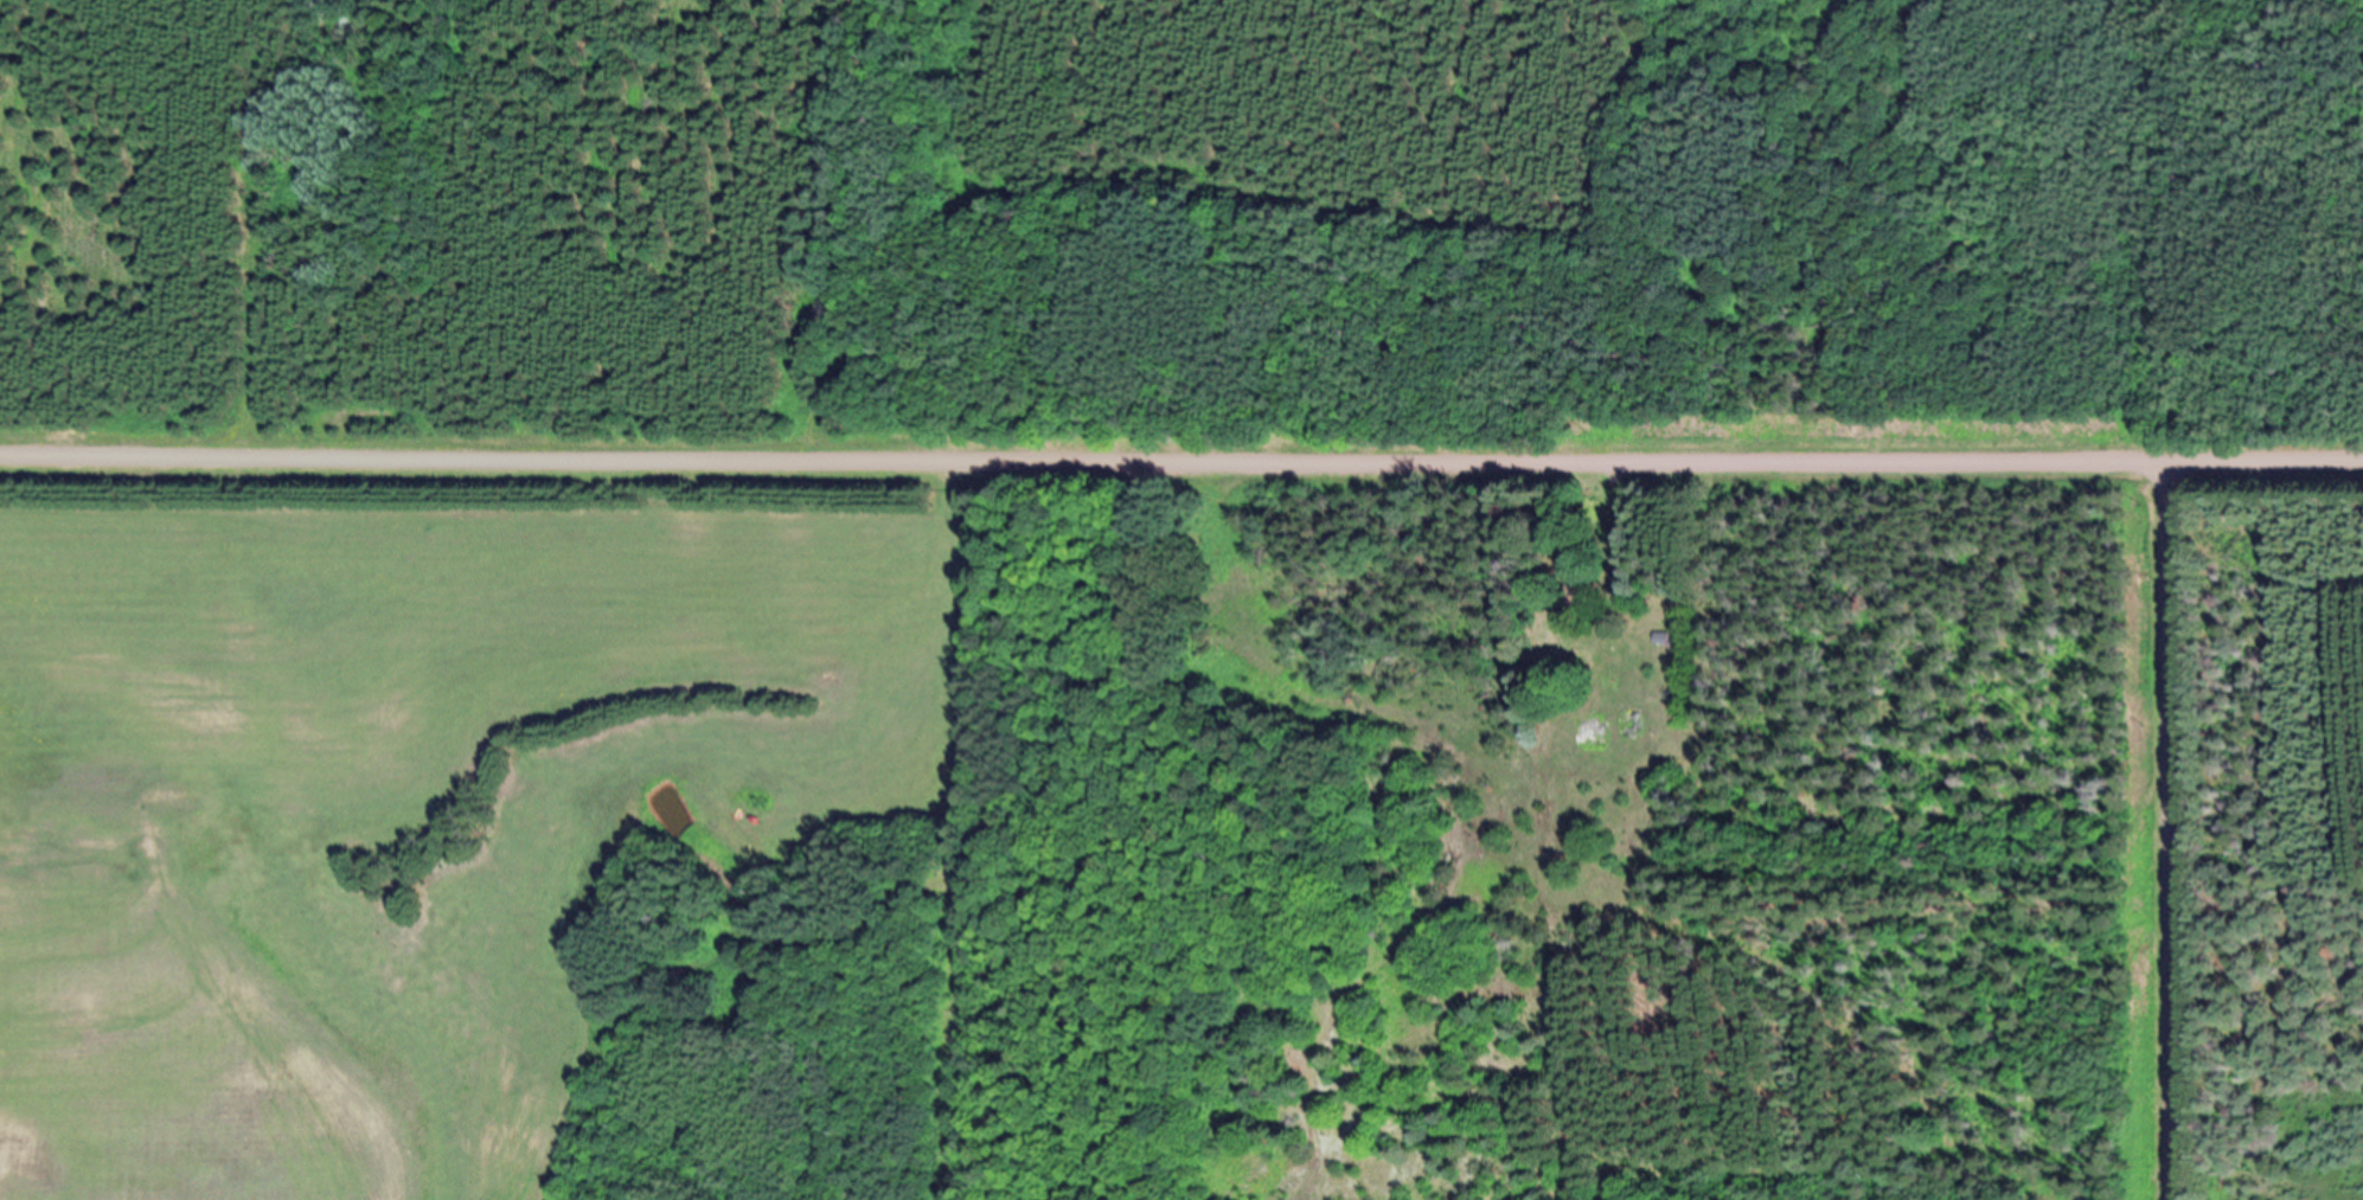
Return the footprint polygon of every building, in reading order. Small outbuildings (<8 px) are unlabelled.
[(1591,607),(1591,589),(1571,589),(1571,607),(1591,607)]
